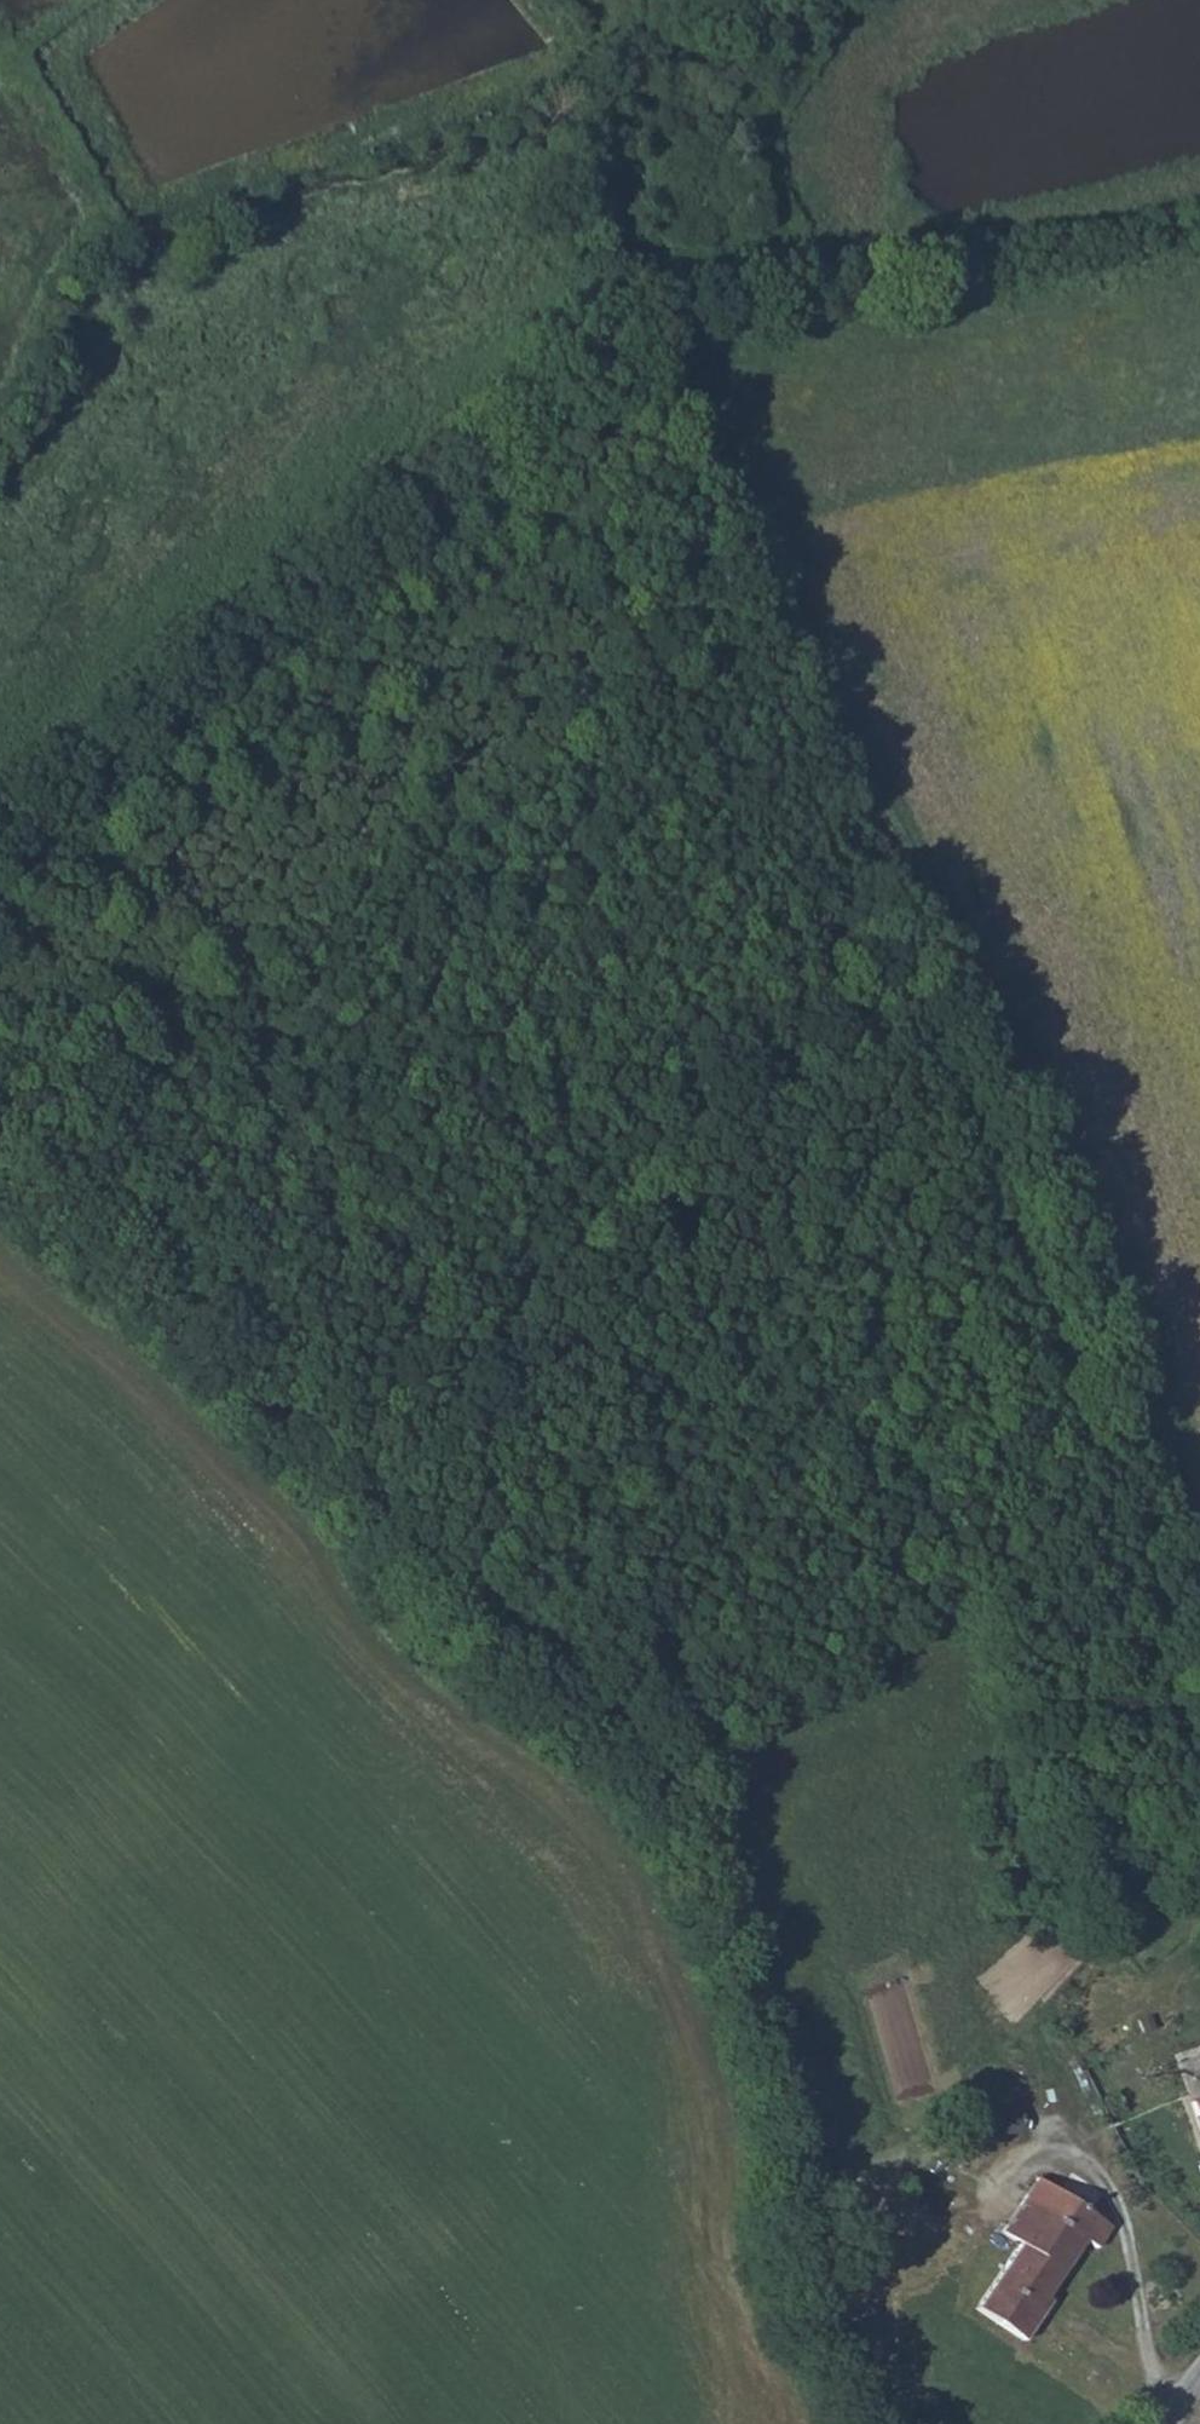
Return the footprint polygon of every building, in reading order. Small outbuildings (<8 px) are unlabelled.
[(983,2309),(1032,2342),(1049,2317),(1041,2311),(1090,2240),(1103,2249),(1117,2228),(1045,2178),(1003,2239),(1022,2253),(983,2309)]
